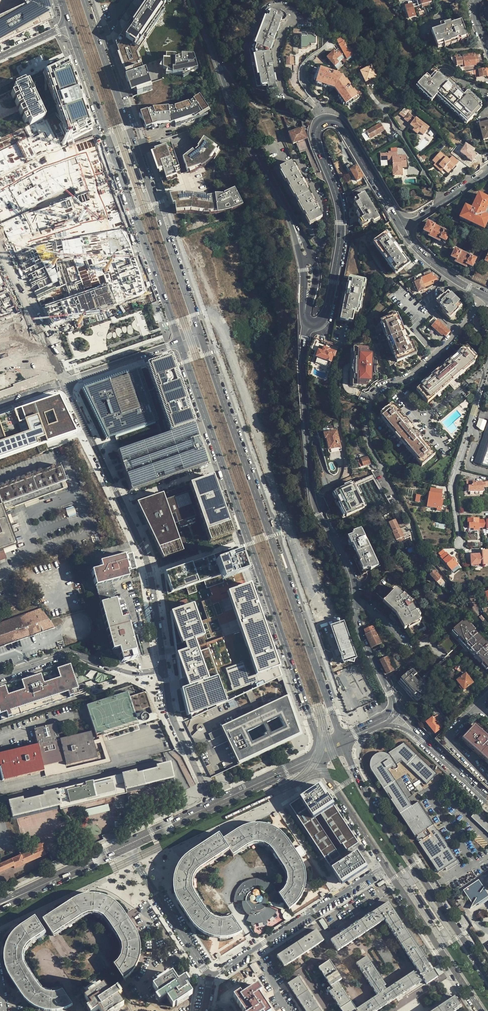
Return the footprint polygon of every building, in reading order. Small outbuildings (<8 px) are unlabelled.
[(22,4),(29,1),(31,6),(44,11),(44,8),(45,6),(44,4),(44,2),(44,0),(21,0),(22,4)] [(140,7),(138,6),(118,36),(126,60),(125,61),(126,64),(124,64),(130,81),(149,75),(144,58),(142,59),(141,56),(140,56),(138,52),(139,52),(136,42),(139,37),(138,36),(160,4),(159,3),(161,0),(146,0),(140,7)] [(22,4),(0,14),(0,41),(50,18),(48,13),(44,11),(31,6),(29,1),(22,4)] [(416,15),(412,3),(407,5),(405,5),(409,17),(416,15)] [(272,51),(281,17),(275,15),(276,12),(269,10),(268,13),(262,11),(252,51),(263,88),(274,85),(275,90),(277,91),(282,90),(284,87),(272,51)] [(460,21),(454,23),(450,24),(450,21),(442,24),(443,27),(431,31),(436,47),(443,44),(466,36),(460,21)] [(315,44),(316,38),(311,37),(307,37),(307,36),(301,36),(301,49),(306,49),(310,45),(311,45),(311,44),(315,44)] [(339,45),(349,40),(346,36),(337,41),(339,45)] [(466,36),(443,44),(443,46),(444,47),(467,39),(466,36)] [(356,53),(349,40),(339,45),(347,58),(356,53)] [(342,55),(342,54),(338,50),(334,53),(327,59),(335,67),(341,61),(339,58),(342,55)] [(193,56),(163,59),(164,71),(176,76),(198,71),(193,56)] [(478,63),(478,60),(475,60),(475,56),(462,58),(464,67),(476,65),(476,64),(478,63)] [(67,61),(44,73),(61,123),(58,124),(66,141),(90,128),(67,61)] [(378,77),(372,66),(361,71),(367,82),(378,77)] [(487,67),(478,70),(480,78),(487,75),(487,67)] [(446,81),(448,79),(435,69),(434,71),(446,81)] [(320,70),(319,72),(315,83),(315,85),(317,85),(325,88),(334,91),(339,99),(344,107),(345,108),(346,107),(357,99),(359,98),(354,91),(350,86),(351,85),(347,80),(345,81),(344,79),(339,78),(339,76),(333,74),(333,75),(327,73),(328,73),(320,70)] [(464,92),(451,82),(448,79),(446,81),(434,71),(427,79),(423,76),(413,88),(430,102),(433,97),(435,95),(467,121),(476,110),(482,103),(481,99),(467,88),(466,90),(464,92)] [(24,81),(7,90),(24,128),(42,119),(24,81)] [(455,81),(451,82),(464,92),(466,90),(455,81)] [(467,88),(481,99),(480,97),(469,87),(467,88)] [(430,102),(413,88),(412,90),(428,104),(430,102)] [(187,100),(169,105),(152,107),(142,112),(148,128),(157,125),(176,122),(177,125),(196,120),(210,111),(200,93),(187,100)] [(435,95),(433,97),(465,124),(467,121),(435,95)] [(357,99),(346,107),(348,109),(359,101),(357,99)] [(410,125),(414,129),(418,132),(422,135),(428,128),(416,118),(415,119),(408,113),(403,118),(410,124),(410,125)] [(479,123),(484,139),(487,138),(487,119),(487,117),(484,119),(485,122),(479,123)] [(484,139),(479,123),(476,124),(481,140),(484,139)] [(380,124),(366,133),(370,139),(384,131),(380,124)] [(307,139),(304,131),(302,128),(289,133),(293,144),(306,139),(307,139)] [(205,168),(210,163),(217,152),(204,142),(182,161),(187,174),(189,173),(204,168),(204,169),(205,168)] [(468,158),(474,149),(472,148),(472,149),(466,145),(461,153),(468,158)] [(153,156),(166,193),(180,188),(175,175),(174,172),(179,170),(176,161),(172,149),(153,156)] [(219,154),(217,152),(210,163),(211,164),(219,154)] [(406,167),(406,156),(397,157),(397,152),(388,153),(389,154),(380,155),(380,161),(393,161),(394,175),(405,174),(404,167),(406,167)] [(432,160),(435,163),(438,166),(439,165),(442,169),(444,167),(446,166),(451,170),(454,166),(439,152),(432,160)] [(355,167),(351,161),(350,162),(351,163),(347,166),(347,168),(349,171),(350,171),(357,181),(363,177),(357,166),(356,166),(355,167)] [(322,217),(291,163),(278,170),(309,225),(315,222),(317,227),(322,225),(322,217)] [(438,166),(435,163),(433,165),(441,171),(442,169),(439,165),(438,166)] [(204,168),(189,173),(190,177),(194,175),(199,172),(203,169),(204,168)] [(172,206),(174,206),(177,213),(178,212),(180,212),(183,211),(186,211),(189,210),(191,210),(194,210),(202,212),(207,214),(216,214),(222,213),(227,212),(230,211),(233,210),(237,208),(242,205),(235,190),(224,195),(225,198),(223,198),(223,197),(216,197),(216,198),(207,198),(208,200),(206,199),(206,198),(184,195),(185,197),(183,197),(183,195),(171,197),(171,199),(170,199),(172,206)] [(365,233),(366,233),(382,224),(381,223),(363,194),(353,200),(355,204),(354,205),(358,212),(355,214),(360,220),(358,222),(365,233)] [(485,208),(487,202),(487,199),(478,194),(470,210),(463,206),(458,218),(483,229),(487,220),(487,209),(485,208)] [(178,212),(177,213),(177,216),(182,214),(186,213),(193,212),(196,213),(203,214),(208,216),(218,216),(225,215),(233,212),(237,210),(242,207),(242,205),(237,208),(233,210),(230,211),(227,212),(222,213),(216,214),(207,214),(202,212),(194,210),(191,210),(189,210),(186,211),(183,211),(180,212),(178,212)] [(29,222),(2,215),(7,251),(12,252),(44,248),(44,251),(48,250),(47,248),(48,245),(53,245),(53,243),(53,237),(41,234),(39,234),(38,229),(20,224),(29,222)] [(444,231),(427,223),(423,232),(428,235),(427,237),(434,240),(438,242),(439,240),(444,242),(447,234),(443,232),(444,231)] [(408,264),(386,234),(374,242),(382,253),(397,272),(408,264)] [(475,260),(470,257),(470,256),(459,251),(458,252),(454,250),(450,258),(455,260),(454,262),(460,265),(465,267),(466,265),(471,268),(475,260)] [(345,270),(343,276),(349,278),(342,315),(336,314),(332,332),(332,336),(348,339),(353,312),(357,313),(357,310),(358,310),(361,296),(360,295),(360,292),(361,292),(364,281),(365,274),(345,270)] [(432,277),(431,274),(429,271),(428,271),(423,273),(424,277),(420,279),(419,277),(411,281),(416,293),(424,289),(424,287),(437,282),(434,276),(432,277)] [(453,316),(457,311),(456,311),(461,306),(458,303),(459,302),(451,294),(450,295),(447,292),(444,295),(443,294),(438,300),(442,305),(440,306),(443,308),(441,310),(449,319),(453,316)] [(416,354),(412,344),(408,345),(407,343),(408,343),(405,337),(404,337),(402,331),(402,330),(400,323),(399,324),(396,316),(385,321),(385,322),(371,328),(384,356),(388,367),(409,357),(409,356),(416,354)] [(478,316),(476,316),(472,320),(473,323),(473,324),(475,326),(476,326),(478,326),(480,326),(482,324),(483,323),(483,321),(482,319),(481,318),(478,316)] [(442,335),(445,337),(449,333),(436,322),(431,328),(441,336),(442,335)] [(334,356),(336,352),(329,350),(329,349),(324,347),(322,352),(324,353),(323,358),(331,361),(333,356),(334,356)] [(436,370),(433,372),(434,374),(424,382),(423,381),(421,383),(421,384),(416,388),(428,402),(437,394),(436,392),(475,359),(472,354),(466,347),(462,349),(461,349),(459,351),(459,352),(450,360),(449,359),(446,362),(446,363),(437,371),(436,370)] [(365,387),(365,386),(366,386),(366,382),(370,383),(371,356),(366,356),(366,352),(365,352),(365,351),(355,351),(355,355),(354,355),(353,363),(353,374),(353,382),(354,382),(354,387),(365,387)] [(131,490),(208,463),(170,356),(145,365),(169,433),(118,451),(131,490)] [(140,369),(83,389),(108,439),(159,423),(140,369)] [(58,396),(7,414),(0,416),(0,459),(76,432),(58,396)] [(396,409),(392,404),(379,416),(387,426),(406,446),(409,450),(422,465),(422,466),(435,455),(432,450),(433,449),(430,446),(429,447),(421,438),(422,436),(420,433),(418,434),(410,425),(411,424),(408,420),(407,422),(399,412),(400,411),(398,408),(396,409)] [(479,418),(478,423),(476,428),(481,429),(483,430),(486,421),(479,418)] [(484,431),(483,430),(481,429),(481,431),(473,459),(472,461),(473,462),(473,463),(475,464),(476,465),(487,468),(487,421),(484,431)] [(341,450),(337,430),(324,433),(326,440),(328,439),(331,452),(341,450)] [(368,457),(363,459),(358,461),(361,467),(371,463),(368,457)] [(0,487),(0,506),(4,517),(15,513),(14,510),(68,490),(59,465),(0,487)] [(163,558),(183,551),(173,524),(199,515),(208,542),(233,534),(212,476),(189,484),(191,491),(165,500),(163,493),(136,502),(163,558)] [(353,481),(334,490),(346,516),(364,507),(360,498),(361,497),(353,481)] [(483,491),(483,484),(482,484),(482,481),(473,482),(473,486),(468,486),(469,491),(470,491),(483,491)] [(429,492),(427,504),(432,505),(432,507),(438,508),(438,506),(442,507),(443,501),(441,500),(442,494),(429,492)] [(308,512),(305,503),(299,505),(301,513),(308,512)] [(0,506),(0,551),(15,545),(4,517),(0,506)] [(68,517),(77,514),(74,506),(65,509),(68,517)] [(482,526),(483,519),(478,519),(478,518),(467,518),(467,523),(468,523),(469,526),(469,527),(472,527),(472,529),(478,529),(478,525),(482,526)] [(400,528),(396,519),(390,522),(395,531),(393,532),(397,540),(405,536),(401,528),(400,528)] [(378,566),(361,528),(353,532),(354,534),(345,539),(349,549),(350,550),(351,550),(353,550),(356,548),(358,552),(354,554),(353,555),(353,557),(360,572),(361,574),(378,566)] [(214,556),(165,573),(167,594),(186,588),(188,595),(196,592),(194,585),(203,582),(206,589),(223,583),(221,576),(243,568),(236,548),(214,556)] [(480,551),(480,553),(473,553),(469,554),(470,563),(472,563),(481,563),(487,563),(487,555),(487,550),(480,550),(480,551)] [(137,658),(128,622),(121,624),(120,618),(110,582),(128,577),(126,570),(136,567),(132,551),(98,560),(100,567),(90,570),(91,573),(85,575),(86,578),(83,579),(86,589),(94,587),(112,649),(104,652),(106,658),(108,658),(108,661),(114,659),(115,662),(117,663),(137,658)] [(455,561),(448,553),(442,558),(443,559),(442,560),(443,562),(444,561),(452,570),(451,571),(453,572),(460,565),(455,561)] [(444,582),(434,571),(430,576),(437,585),(439,587),(444,582)] [(264,626),(249,585),(226,593),(232,609),(224,612),(220,600),(211,603),(210,598),(200,602),(206,619),(197,622),(191,605),(170,612),(175,646),(178,645),(181,652),(176,654),(180,680),(185,678),(187,686),(181,688),(187,716),(189,715),(191,719),(226,703),(222,692),(230,689),(231,692),(257,682),(259,687),(281,677),(272,650),(264,626)] [(396,588),(384,600),(394,610),(397,612),(405,628),(413,624),(420,620),(416,611),(412,604),(411,603),(412,601),(411,600),(410,601),(396,588)] [(34,611),(0,623),(0,644),(40,630),(34,611)] [(121,624),(128,622),(126,616),(120,618),(121,624)] [(482,616),(479,618),(483,623),(484,623),(485,625),(487,623),(482,616)] [(465,617),(453,627),(487,667),(487,645),(465,617)] [(344,664),(357,659),(345,621),(331,625),(344,664)] [(369,626),(363,629),(362,630),(370,647),(381,642),(372,623),(369,625),(369,626)] [(40,630),(0,644),(0,647),(41,633),(40,630)] [(384,649),(382,645),(372,650),(377,661),(379,660),(386,657),(387,656),(387,654),(379,658),(376,653),(384,649)] [(387,654),(384,649),(376,653),(379,658),(387,654)] [(379,660),(386,674),(393,670),(386,657),(379,660)] [(377,661),(383,675),(386,674),(379,660),(377,661)] [(64,665),(55,669),(58,678),(42,683),(39,674),(20,681),(23,690),(7,695),(3,686),(0,687),(0,720),(81,694),(79,689),(73,691),(64,665)] [(414,678),(417,675),(412,669),(400,680),(418,701),(431,690),(424,682),(420,685),(414,678)] [(473,684),(465,674),(454,683),(457,687),(456,689),(458,692),(460,691),(461,692),(470,684),(471,685),(473,684)] [(424,682),(417,675),(414,678),(420,685),(424,682)] [(418,701),(400,680),(397,683),(416,703),(418,701)] [(113,696),(87,704),(97,737),(156,719),(146,691),(135,694),(132,685),(112,691),(113,696)] [(248,691),(242,694),(251,713),(258,710),(248,691)] [(265,752),(279,745),(301,735),(284,697),(258,710),(251,713),(218,729),(222,735),(236,766),(265,752)] [(418,720),(423,716),(418,711),(413,715),(418,720)] [(432,717),(426,723),(428,725),(435,733),(441,727),(432,717)] [(3,753),(9,771),(11,779),(96,758),(89,732),(59,739),(55,724),(34,730),(38,744),(3,753)] [(486,738),(474,727),(462,740),(461,742),(480,758),(487,765),(487,740),(486,738)] [(222,735),(218,729),(206,735),(210,741),(222,735)] [(413,806),(388,770),(391,768),(393,767),(394,768),(398,767),(398,766),(398,765),(403,761),(428,784),(438,774),(404,743),(390,757),(388,756),(386,755),(383,754),(381,754),(379,755),(377,756),(374,760),(373,764),(373,767),(374,769),(372,771),(412,832),(414,830),(415,832),(414,833),(414,834),(415,835),(416,836),(417,835),(418,836),(416,837),(439,873),(459,860),(420,802),(414,807),(413,806)] [(0,774),(9,771),(3,753),(0,754),(0,773),(0,774)] [(55,791),(59,805),(60,808),(127,791),(126,789),(172,777),(169,763),(156,766),(156,769),(136,774),(135,771),(122,775),(55,791)] [(210,765),(206,767),(211,778),(215,776),(210,765)] [(9,771),(0,774),(3,781),(11,779),(9,771)] [(174,782),(172,777),(126,789),(127,791),(60,808),(60,809),(126,793),(174,782)] [(319,786),(301,798),(315,820),(333,807),(319,786)] [(59,805),(55,791),(44,794),(44,796),(21,802),(21,800),(8,803),(12,818),(59,805)] [(315,820),(301,798),(289,806),(331,870),(335,868),(339,865),(343,862),(315,821),(322,816),(347,853),(352,849),(356,846),(340,822),(342,821),(336,812),(333,807),(315,820)] [(108,803),(88,809),(89,815),(110,810),(108,803)] [(475,818),(487,830),(487,820),(480,812),(475,818)] [(239,828),(250,845),(251,844),(252,844),(253,844),(254,844),(255,843),(256,843),(257,843),(257,824),(255,824),(253,824),(251,824),(250,825),(248,825),(246,825),(244,826),(242,827),(241,827),(239,828)] [(275,857),(292,846),(290,844),(287,839),(285,837),(283,834),(279,831),(276,828),(272,826),(267,825),(263,824),(260,824),(257,824),(257,843),(259,843),(261,844),(262,844),(264,844),(265,845),(266,846),(267,846),(268,847),(269,848),(270,849),(271,850),(272,851),(275,857)] [(226,837),(223,839),(230,850),(234,855),(250,845),(239,828),(230,834),(226,837)] [(207,841),(218,858),(230,850),(223,839),(219,833),(216,835),(207,841)] [(193,851),(204,868),(218,858),(207,841),(204,843),(193,851)] [(298,842),(292,846),(299,858),(303,856),(306,854),(298,842)] [(47,853),(42,843),(22,852),(19,853),(20,856),(0,865),(0,872),(13,866),(14,868),(47,853)] [(293,848),(292,846),(275,857),(284,871),(285,873),(285,874),(285,876),(285,877),(285,879),(285,880),(285,882),(284,883),(284,885),(283,887),(281,889),(280,890),(279,891),(277,893),(288,909),(291,906),(294,904),(295,903),(297,901),(299,899),(301,896),(302,893),(303,891),(304,888),(304,886),(304,883),(305,881),(305,879),(305,876),(305,872),(305,870),(304,868),(304,867),(303,865),(303,864),(302,862),(301,860),(299,858),(293,848)] [(178,865),(197,873),(198,872),(198,871),(199,871),(200,870),(202,869),(204,868),(193,851),(191,852),(189,854),(187,855),(186,856),(185,857),(184,858),(183,859),(181,860),(180,862),(179,863),(179,864),(178,865)] [(335,868),(331,870),(340,884),(365,868),(358,857),(356,854),(343,862),(339,865),(335,868)] [(173,888),(193,882),(194,880),(194,879),(194,878),(195,876),(196,875),(196,874),(197,873),(178,865),(177,867),(176,869),(176,870),(175,871),(175,872),(175,873),(174,874),(174,875),(174,876),(174,878),(173,880),(173,881),(173,884),(173,888)] [(273,918),(274,916),(275,915),(276,914),(277,912),(267,907),(268,906),(268,904),(268,901),(267,899),(267,898),(266,896),(265,894),(273,888),(271,886),(270,885),(267,883),(265,882),(262,881),(260,881),(258,881),(256,881),(254,881),(253,882),(252,882),(251,882),(250,882),(249,883),(248,883),(247,884),(246,884),(245,885),(244,885),(243,886),(242,887),(241,887),(241,888),(240,889),(240,890),(239,890),(239,891),(238,892),(237,893),(237,894),(237,895),(236,897),(236,898),(236,899),(236,900),(235,902),(235,903),(235,904),(242,903),(242,905),(243,907),(244,910),(244,912),(245,913),(247,915),(248,917),(250,918),(249,923),(252,924),(255,924),(258,925),(261,924),(264,924),(265,923),(267,922),(270,921),(271,919),(273,918)] [(479,881),(463,891),(471,903),(471,906),(472,907),(487,896),(487,893),(479,881)] [(182,908),(199,898),(194,890),(194,888),(193,886),(193,885),(193,883),(193,882),(173,888),(173,889),(174,891),(174,892),(175,894),(175,895),(176,897),(177,899),(179,903),(182,908)] [(82,896),(72,901),(83,917),(88,915),(93,915),(94,895),(88,895),(82,896)] [(101,896),(94,895),(93,915),(99,916),(103,919),(115,903),(109,899),(101,896)] [(196,928),(209,912),(199,898),(182,908),(187,915),(193,924),(195,926),(196,928)] [(72,901),(58,910),(69,926),(83,917),(72,901)] [(367,956),(356,963),(376,995),(356,1009),(338,981),(341,979),(329,960),(318,968),(330,986),(327,988),(341,1010),(376,1010),(410,989),(424,980),(426,984),(437,977),(388,902),(330,940),(337,950),(384,920),(418,971),(414,973),(413,971),(403,978),(386,989),(384,986),(385,985),(367,956)] [(121,909),(115,903),(103,919),(105,921),(112,931),(129,921),(125,915),(121,909)] [(58,910),(43,920),(54,936),(59,932),(61,931),(69,926),(58,910)] [(222,917),(221,917),(219,917),(218,917),(216,917),(214,916),(213,916),(212,915),(211,914),(210,913),(209,913),(209,912),(196,928),(197,929),(198,929),(199,930),(200,931),(201,931),(202,932),(203,933),(204,933),(205,934),(206,934),(207,935),(208,935),(209,935),(210,936),(211,936),(212,936),(213,936),(214,937),(215,937),(216,937),(217,937),(218,937),(220,937),(221,937),(223,937),(225,937),(226,937),(227,937),(229,936),(231,936),(232,936),(233,935),(241,931),(231,914),(226,916),(225,917),(223,917),(222,917)] [(193,924),(187,915),(185,916),(191,926),(193,924)] [(46,933),(35,917),(21,927),(32,943),(46,933)] [(329,926),(324,917),(319,921),(324,929),(329,926)] [(129,921),(112,931),(119,942),(120,945),(139,940),(136,932),(129,921)] [(32,943),(21,927),(15,931),(11,937),(6,944),(25,951),(27,948),(32,943)] [(310,949),(323,941),(316,930),(277,956),(284,967),(297,958),(299,957),(300,956),(307,952),(308,950),(310,949)] [(140,950),(139,940),(120,945),(121,950),(119,955),(138,962),(140,957),(140,950)] [(6,944),(4,952),(4,958),(4,963),(5,967),(6,970),(8,973),(24,998),(30,1004),(35,1007),(46,1010),(57,1010),(61,1010),(69,1007),(72,1005),(62,988),(56,991),(54,991),(48,991),(44,990),(40,986),(24,962),(24,959),(24,955),(25,951),(6,944)] [(138,962),(119,955),(117,960),(114,962),(113,963),(124,979),(131,974),(135,967),(138,962)] [(256,962),(250,966),(254,972),(254,973),(260,969),(256,962)] [(185,978),(178,983),(172,974),(169,976),(157,984),(153,987),(159,995),(156,997),(160,1003),(167,998),(173,1006),(176,1004),(187,997),(192,994),(191,992),(188,988),(186,986),(189,984),(185,978)] [(157,984),(169,976),(167,974),(156,982),(157,984)] [(287,984),(297,998),(307,991),(298,976),(287,984)] [(100,987),(89,994),(84,997),(90,1006),(88,1008),(90,1010),(95,1010),(98,1009),(100,1010),(114,1010),(119,1008),(124,1005),(118,996),(120,994),(117,989),(109,993),(103,985),(100,987)] [(89,994),(100,987),(99,985),(88,993),(89,994)] [(260,994),(258,995),(258,994),(261,992),(256,986),(241,996),(239,993),(233,997),(242,1010),(269,1010),(265,1005),(267,1004),(260,994)] [(305,1010),(313,1010),(319,1008),(307,991),(297,998),(305,1010)] [(439,1006),(443,1010),(455,1010),(463,1006),(457,997),(456,995),(439,1006)] [(187,997),(176,1004),(177,1006),(188,999),(187,997)]
